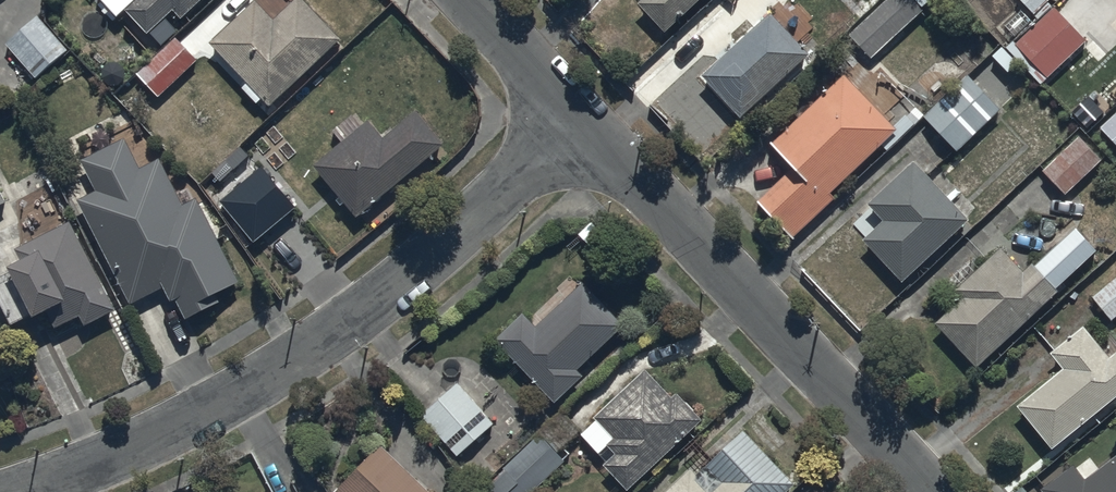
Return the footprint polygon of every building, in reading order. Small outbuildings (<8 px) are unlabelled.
[(127,7),(150,30),(175,5),(186,15),(201,0),(135,0),(127,7)] [(209,39),(271,103),(342,35),(308,0),(295,0),(275,19),(257,0),(250,0),(209,39)] [(661,29),(694,0),(638,0),(637,1),(661,29)] [(855,15),(871,0),(841,0),(855,15)] [(846,29),(871,57),(926,8),(922,5),(927,0),(879,0),(846,29)] [(1086,39),(1054,5),(1009,49),(1041,83),(1086,39)] [(769,10),(702,73),(743,116),(810,53),(769,10)] [(68,48),(37,12),(5,40),(37,76),(68,48)] [(176,34),(136,70),(158,94),(198,57),(176,34)] [(973,72),(925,114),(955,150),(1004,108),(973,72)] [(792,165),(756,198),(794,239),(838,199),(831,191),(899,129),(846,73),(771,142),(792,165)] [(1096,124),(1115,147),(1115,106),(1096,124)] [(335,129),(344,140),(316,163),(359,216),(392,189),(448,142),(419,108),(385,136),(371,119),(363,126),(354,114),(335,129)] [(1078,131),(1041,164),(1065,191),(1102,158),(1078,131)] [(96,189),(80,196),(136,301),(166,285),(184,319),(223,298),(219,290),(242,278),(199,197),(183,204),(162,157),(141,166),(128,137),(82,157),(96,189)] [(915,159),(848,220),(903,280),(970,219),(915,159)] [(222,199),(258,243),(300,210),(264,166),(222,199)] [(10,202),(0,182),(0,207),(10,202)] [(25,256),(14,262),(42,312),(47,309),(57,327),(83,313),(87,321),(117,305),(70,217),(19,245),(25,256)] [(962,293),(934,319),(975,365),(1059,289),(1057,286),(1098,249),(1077,226),(1035,264),(1033,261),(1025,269),(1003,245),(956,287),(962,293)] [(1091,295),(1110,319),(1115,314),(1115,275),(1091,295)] [(524,312),(497,335),(555,400),(585,374),(578,366),(624,325),(585,281),(535,325),(524,312)] [(1049,448),(1115,394),(1115,350),(1110,355),(1084,324),(1052,350),(1065,366),(1015,407),(1049,448)] [(646,366),(594,414),(597,417),(582,431),(608,460),(604,464),(627,489),(703,420),(677,392),(673,395),(646,366)] [(459,381),(422,416),(458,455),(496,420),(459,381)] [(664,491),(786,491),(796,483),(745,429),(704,466),(699,460),(664,491)] [(486,489),(489,491),(532,491),(564,459),(538,434),(486,489)] [(336,490),(338,491),(432,491),(379,443),(336,490)] [(1040,486),(1045,491),(1115,491),(1115,458),(1089,479),(1074,459),(1040,486)]
